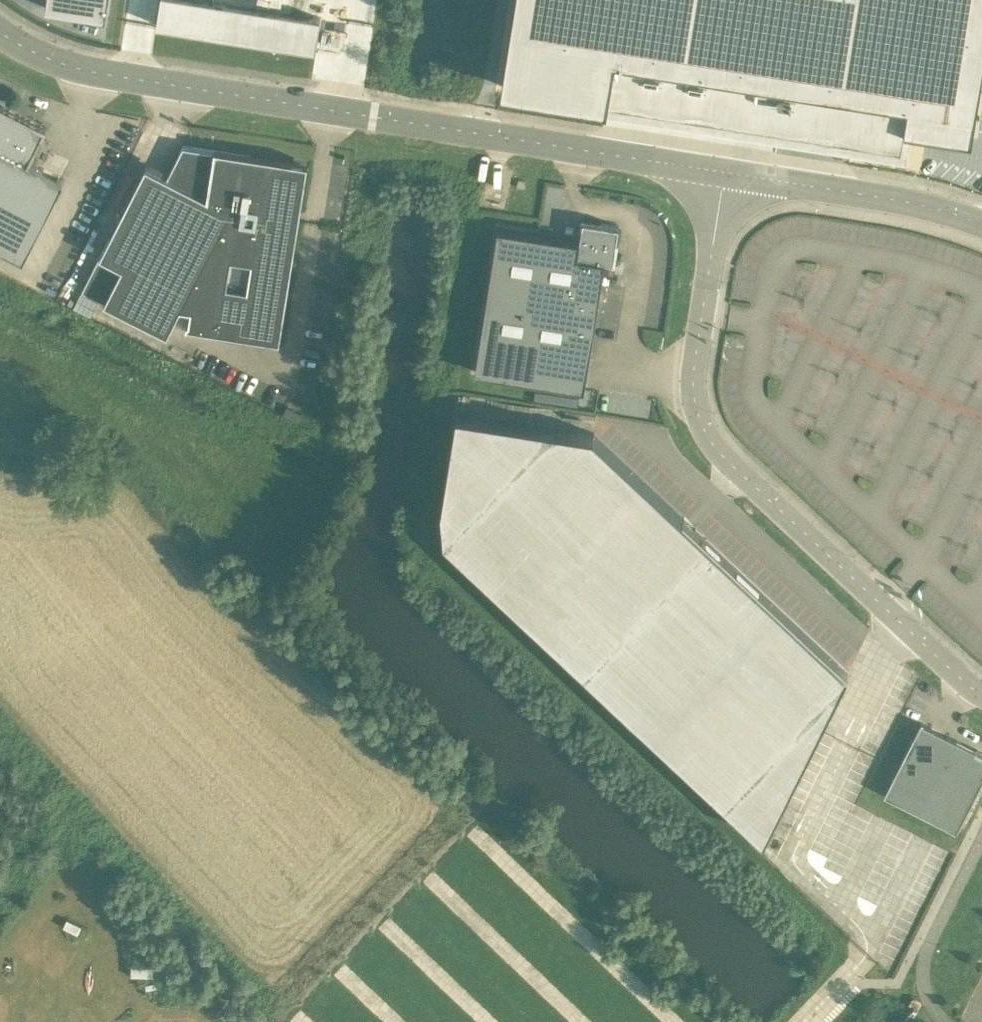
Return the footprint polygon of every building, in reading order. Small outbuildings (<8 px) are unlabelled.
[(46,7),(105,16),(108,0),(47,0),(46,7)] [(219,0),(160,0),(157,25),(316,50),(321,16),(219,0)] [(501,85),(608,101),(616,52),(786,79),(782,105),(854,116),(851,134),(903,142),(907,120),(928,124),(972,131),(981,67),(981,0),(514,0),(501,85)] [(23,258),(63,179),(28,161),(46,127),(1,104),(0,106),(0,246),(23,258)] [(146,164),(82,289),(168,333),(174,320),(185,322),(185,325),(281,341),(309,161),(215,146),(215,149),(183,144),(167,175),(146,164)] [(580,239),(498,226),(475,370),(570,386),(574,360),(589,362),(605,260),(613,261),(619,225),(583,219),(580,239)] [(457,411),(442,506),(445,537),(759,831),(764,836),(786,793),(818,730),(819,728),(848,670),(598,435),(595,432),(457,411)] [(885,794),(937,821),(957,830),(981,781),(981,756),(975,752),(975,750),(921,723),(918,730),(885,794)]
